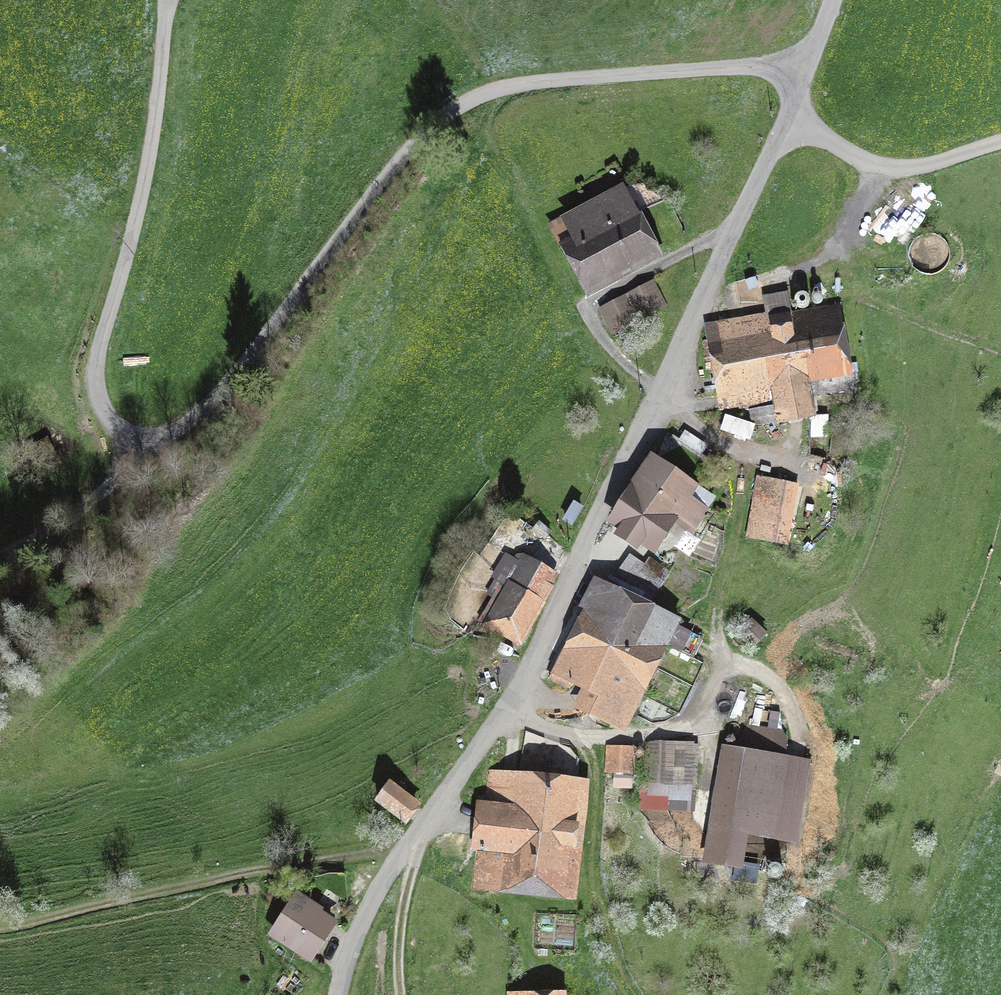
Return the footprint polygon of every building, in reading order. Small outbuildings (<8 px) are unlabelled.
[(621,188),(563,220),(573,238),(559,245),(582,287),(648,250),(629,214),(634,211),(621,188)] [(654,282),(601,307),(612,332),(666,306),(654,282)] [(787,291),(764,295),(767,315),(706,325),(717,394),(744,389),(747,408),(774,404),(778,422),(809,417),(805,393),(804,380),(815,378),(817,388),(842,384),(831,314),(791,320),(787,291)] [(655,463),(617,520),(624,524),(618,534),(637,547),(644,537),(655,544),(665,529),(676,536),(683,526),(693,532),(708,508),(706,507),(713,496),(692,483),(690,486),(655,463)] [(749,540),(774,545),(785,486),(760,481),(749,540)] [(512,640),(551,571),(521,555),(482,623),(512,640)] [(700,636),(597,585),(553,673),(591,691),(582,707),(620,726),(662,642),(690,656),(700,636)] [(785,758),(788,740),(783,732),(748,726),(734,751),(730,750),(712,859),(739,863),(745,829),(793,837),(805,762),(785,758)] [(695,786),(697,748),(651,746),(650,784),(645,783),(642,810),(695,813),(696,787),(695,786)] [(611,749),(610,772),(618,772),(617,784),(631,786),(632,773),(634,751),(611,749)] [(590,784),(490,773),(486,809),(481,809),(474,881),(506,885),(566,891),(574,807),(588,808),(590,784)] [(389,784),(378,799),(405,820),(416,805),(389,784)] [(275,934),(309,958),(333,923),(298,900),(275,934)]
